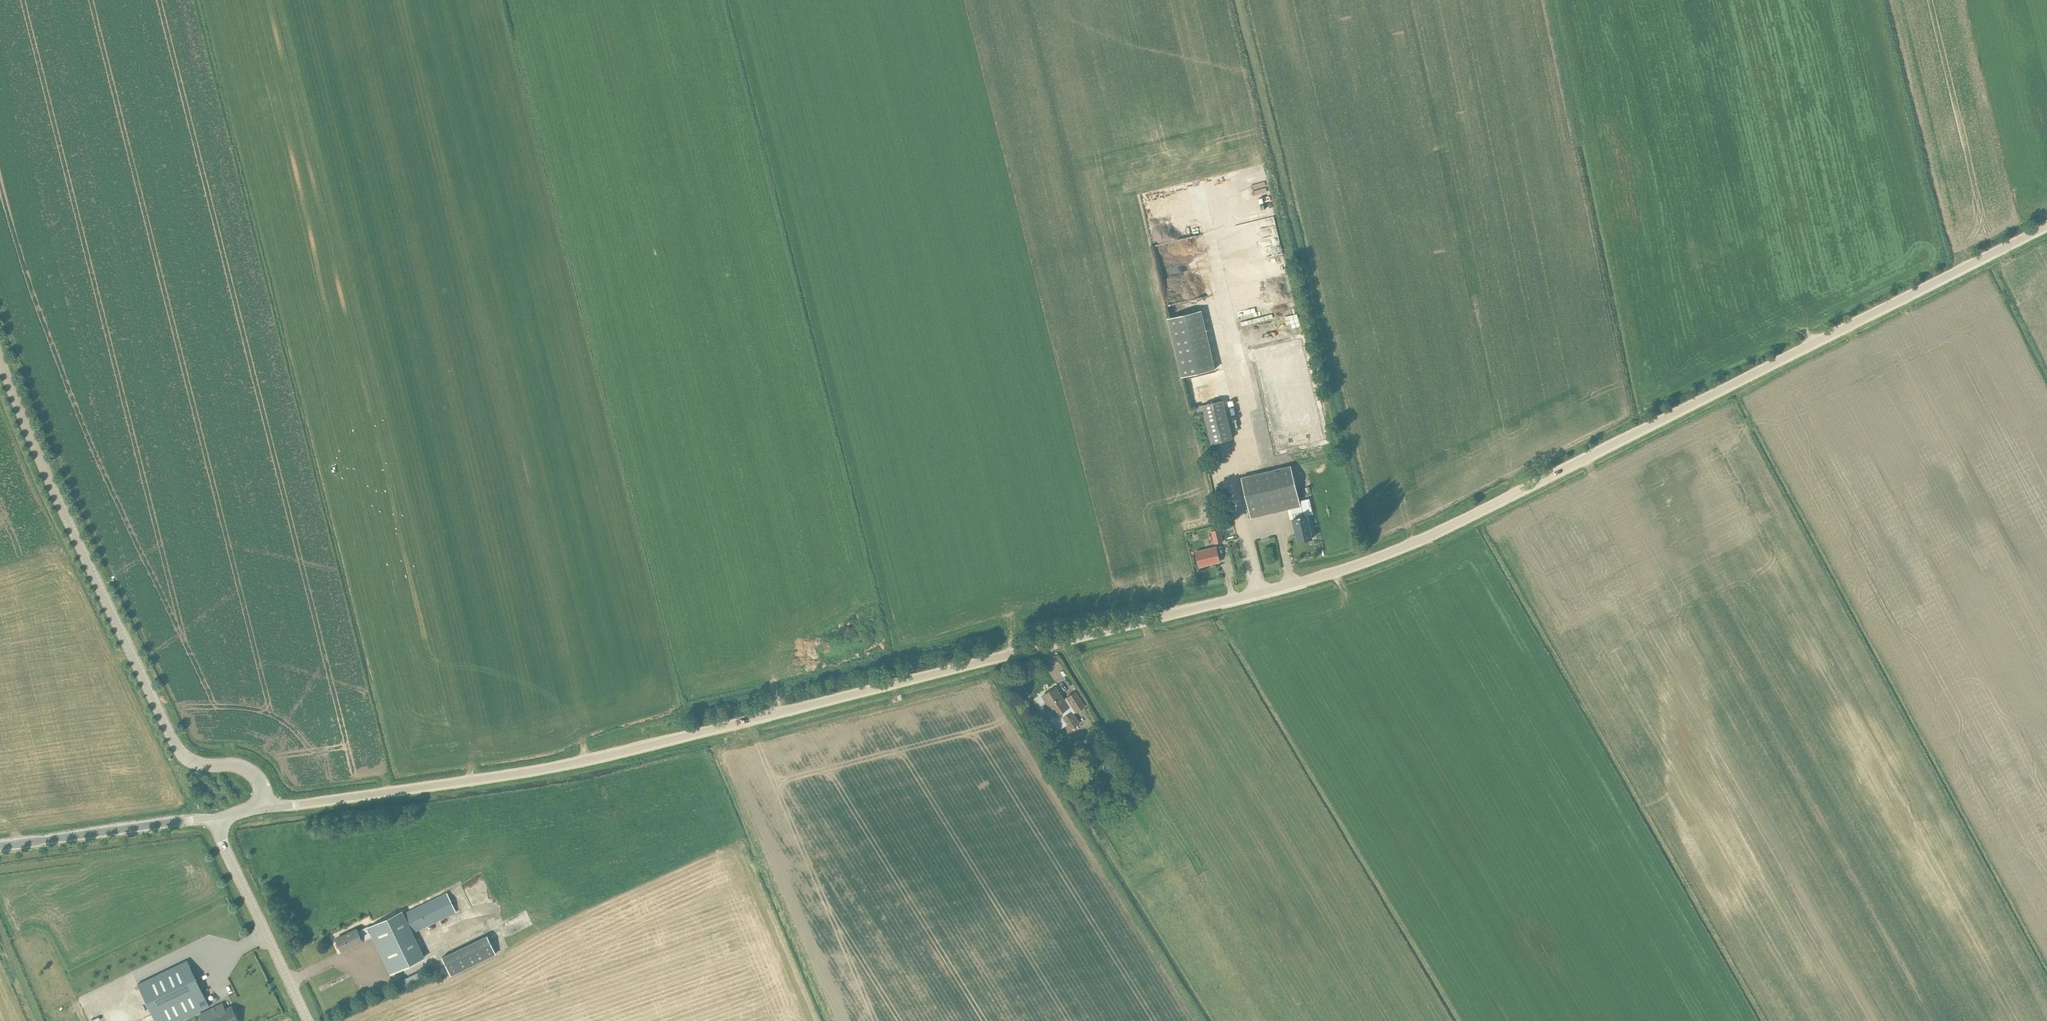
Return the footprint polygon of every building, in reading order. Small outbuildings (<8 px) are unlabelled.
[(1267,229),(1273,256),(1283,254),(1276,218),(1270,219),(1271,226),(1264,227),(1264,230),(1267,229)] [(1202,310),(1168,318),(1181,377),(1216,368),(1202,310)] [(1245,310),(1238,312),(1240,321),(1247,319),(1245,310)] [(1202,405),(1211,444),(1233,439),(1223,400),(1202,405)] [(1298,541),(1312,538),(1307,516),(1305,516),(1302,505),(1300,505),(1291,465),(1241,477),(1251,517),(1293,507),(1295,518),(1293,519),(1298,541)] [(1215,544),(1223,542),(1220,530),(1212,533),(1215,544)] [(1196,552),(1200,566),(1220,561),(1216,547),(1196,552)] [(1042,696),(1048,704),(1055,715),(1050,719),(1049,721),(1055,729),(1059,730),(1066,725),(1066,726),(1064,728),(1066,731),(1078,723),(1071,713),(1075,711),(1075,712),(1084,706),(1075,691),(1066,697),(1067,700),(1064,702),(1055,687),(1042,696)] [(1091,803),(1099,809),(1109,795),(1101,789),(1091,803)] [(356,929),(344,935),(335,939),(341,951),(362,941),(361,939),(371,934),(390,973),(423,958),(411,933),(455,912),(446,894),(402,915),(400,912),(369,927),(367,926),(357,931),(356,929)] [(487,935),(441,957),(450,975),(496,954),(487,935)] [(196,963),(191,966),(196,977),(224,964),(216,947),(193,958),(196,963)] [(137,984),(155,1020),(177,1020),(208,1006),(186,960),(137,984)] [(198,1013),(202,1020),(207,1018),(208,1020),(240,1020),(232,1004),(223,1008),(220,1002),(198,1013)]
